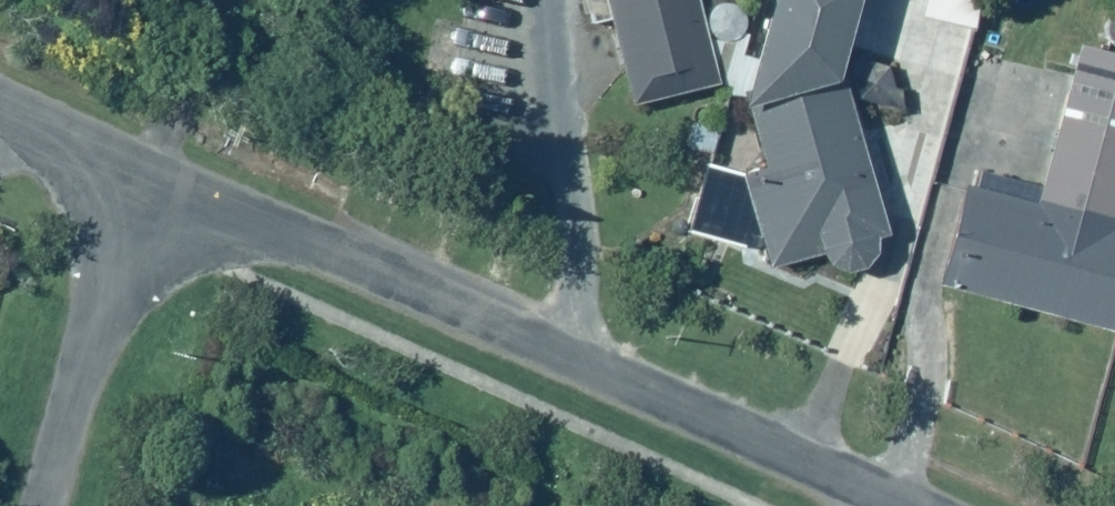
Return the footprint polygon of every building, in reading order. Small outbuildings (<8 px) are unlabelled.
[(588,25),(613,18),(636,103),(716,81),(694,0),(582,0),(588,25)] [(748,96),(832,76),(847,0),(765,0),(748,96)] [(928,28),(978,30),(980,0),(929,0),(928,28)] [(946,279),(1110,329),(1114,314),(1114,53),(1078,44),(1033,199),(975,182),(946,279)] [(845,83),(746,111),(730,110),(726,175),(683,172),(680,230),(719,232),(721,240),(755,231),(765,268),(815,253),(822,276),(875,260),(869,238),(888,233),(845,83)]
